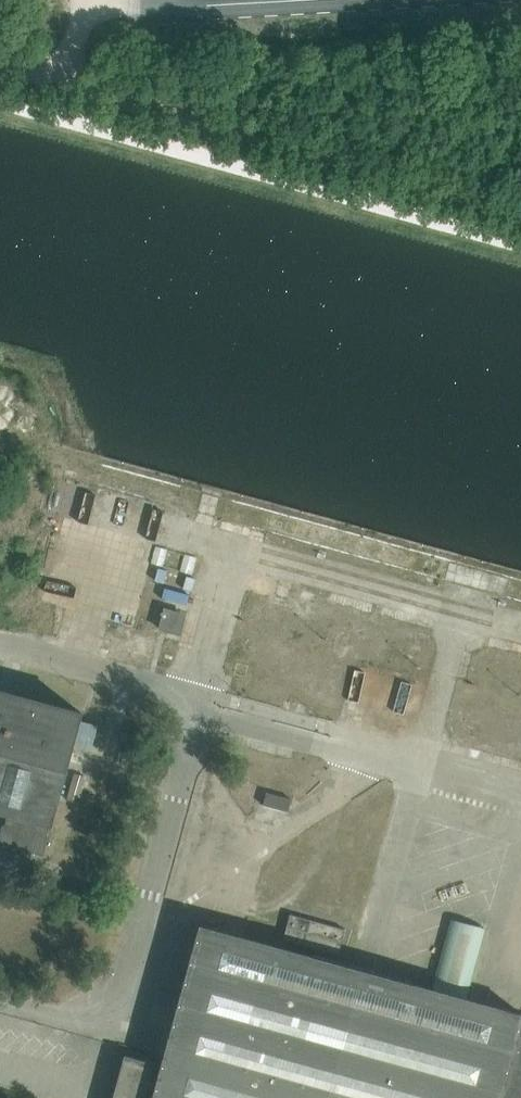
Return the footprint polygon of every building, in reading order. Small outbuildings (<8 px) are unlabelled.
[(165,609),(160,628),(179,633),(184,614),(165,609)] [(7,815),(5,824),(2,824),(0,832),(0,843),(44,855),(51,827),(83,712),(0,690),(0,812),(7,815)] [(67,799),(79,803),(87,776),(74,772),(67,799)] [(346,929),(291,914),(284,939),(339,954),(346,929)] [(349,966),(202,926),(152,1097),(520,1097),(520,1014),(349,966)] [(125,1055),(113,1097),(146,1097),(155,1064),(125,1055)]
